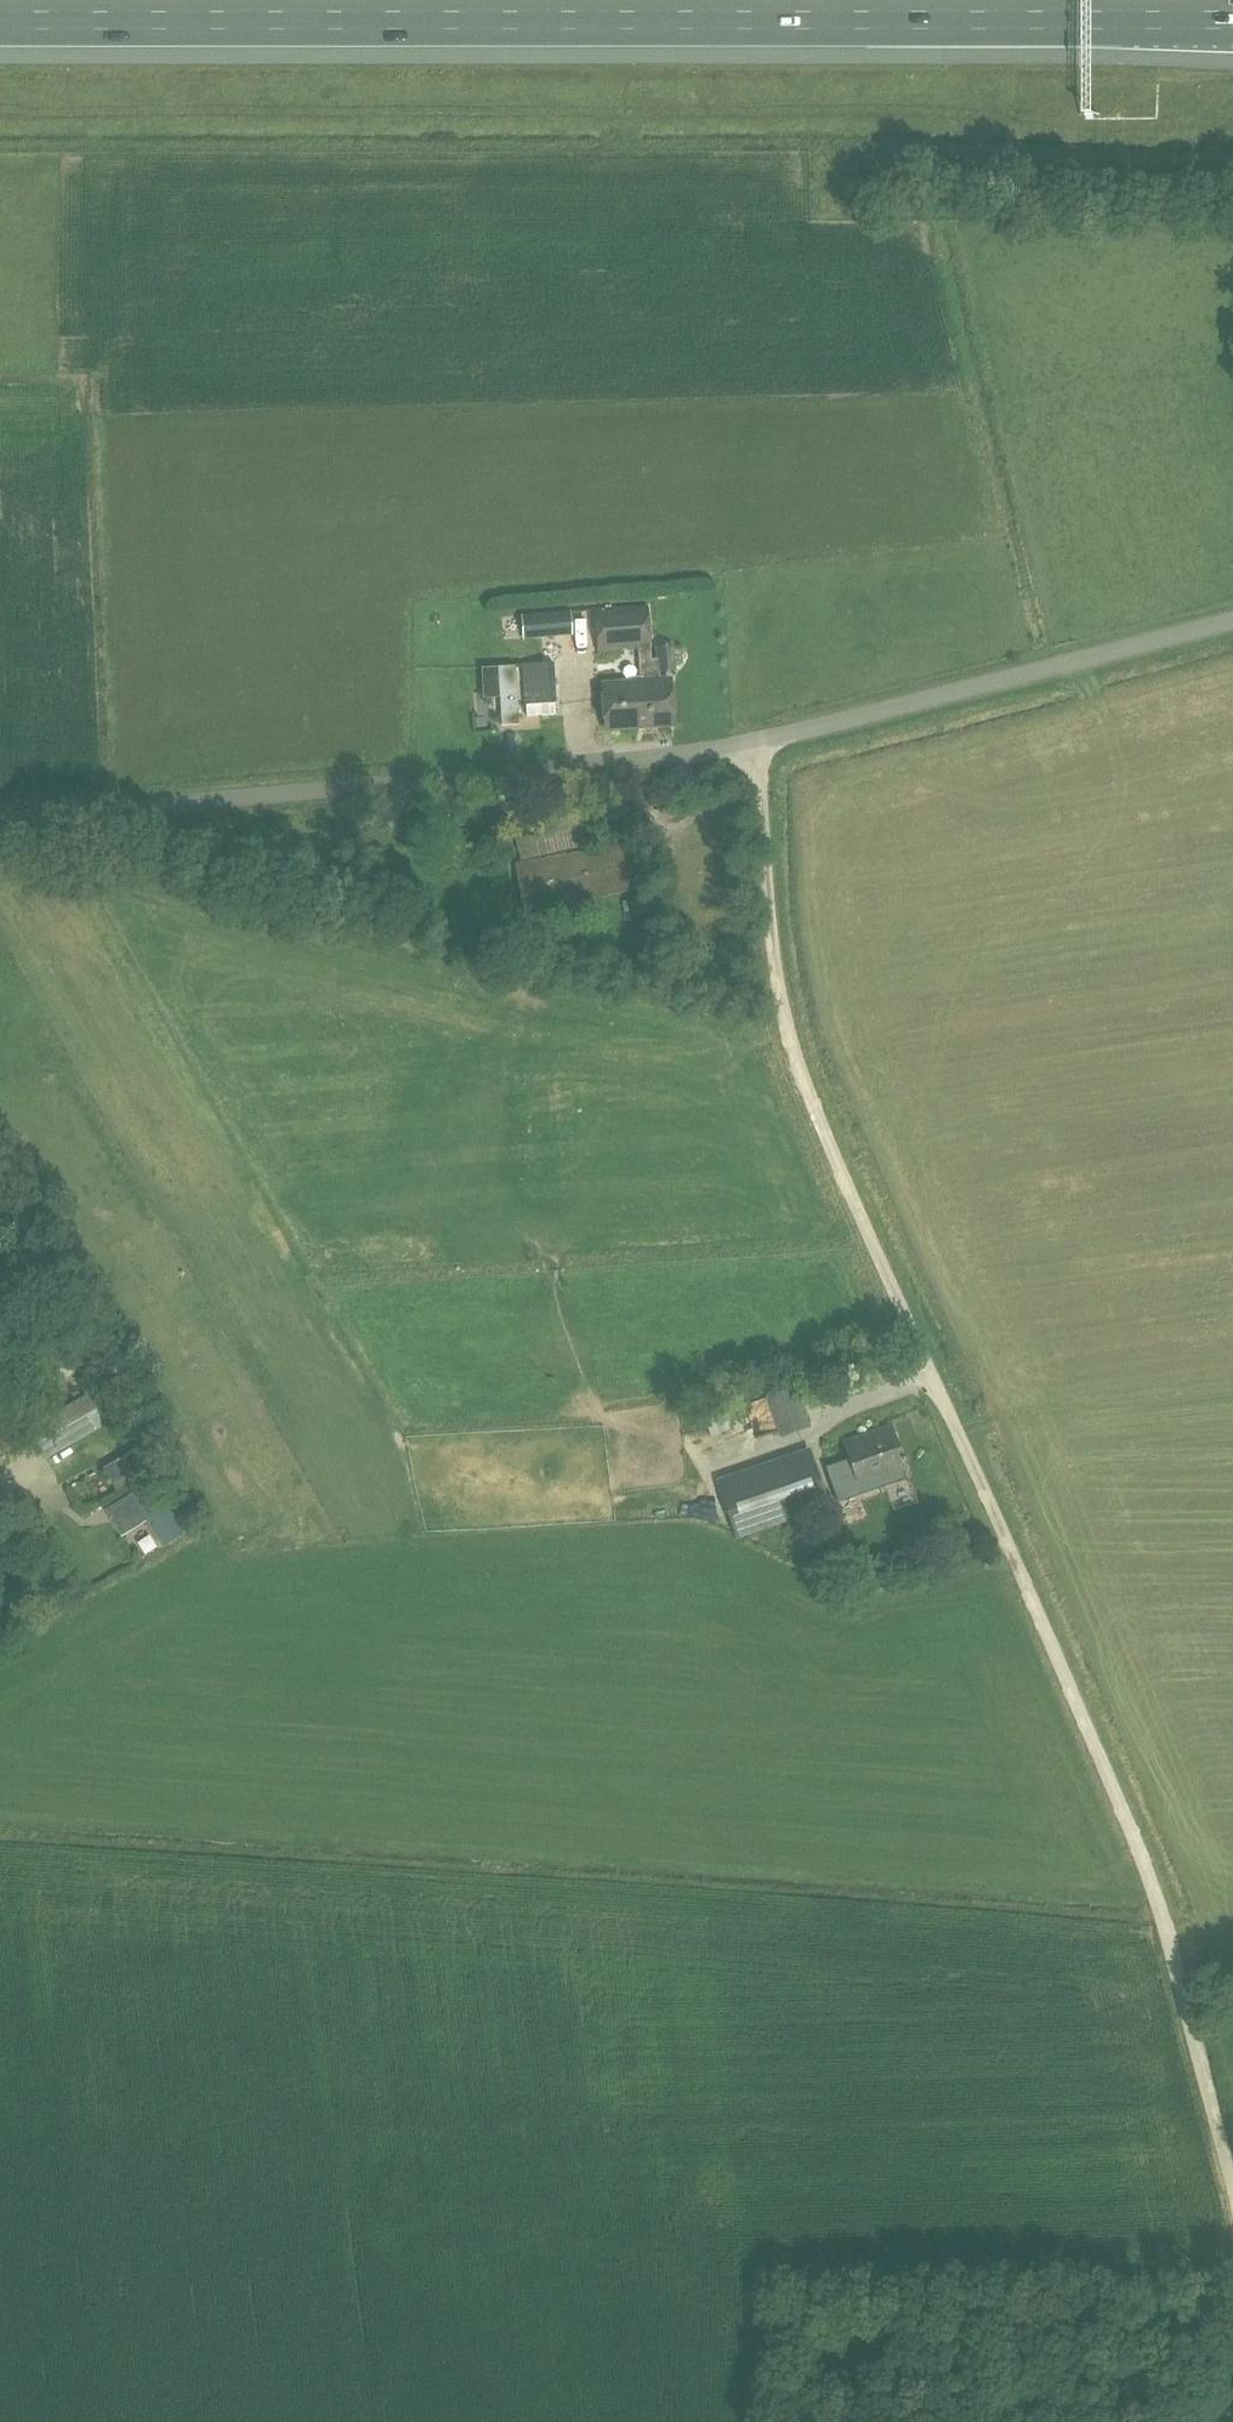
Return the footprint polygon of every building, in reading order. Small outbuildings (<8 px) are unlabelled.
[(628,676),(628,682),(600,683),(603,725),(679,721),(676,679),(662,680),(661,671),(666,671),(666,670),(676,670),(674,644),(655,645),(656,657),(651,658),(647,606),(596,610),(598,651),(638,649),(640,675),(628,676)] [(521,613),(524,637),(573,633),(570,608),(521,613)] [(555,661),(521,661),(521,666),(491,667),(492,716),(523,714),(523,702),(556,701),(555,661)] [(655,830),(651,810),(646,787),(530,813),(535,836),(517,840),(522,860),(655,830)] [(643,886),(634,840),(515,863),(524,909),(643,886)] [(738,961),(737,953),(728,953),(728,962),(738,961)] [(766,1394),(780,1437),(812,1426),(797,1384),(766,1394)] [(47,1458),(115,1420),(95,1387),(28,1427),(47,1458)] [(909,1475),(891,1424),(842,1441),(858,1486),(889,1475),(891,1481),(909,1475)] [(104,1466),(119,1489),(154,1473),(139,1447),(104,1466)] [(732,1530),(733,1531),(815,1502),(798,1452),(715,1480),(732,1530)] [(149,1486),(109,1511),(120,1530),(142,1516),(159,1544),(162,1543),(165,1543),(175,1537),(176,1534),(178,1533),(149,1486)]
